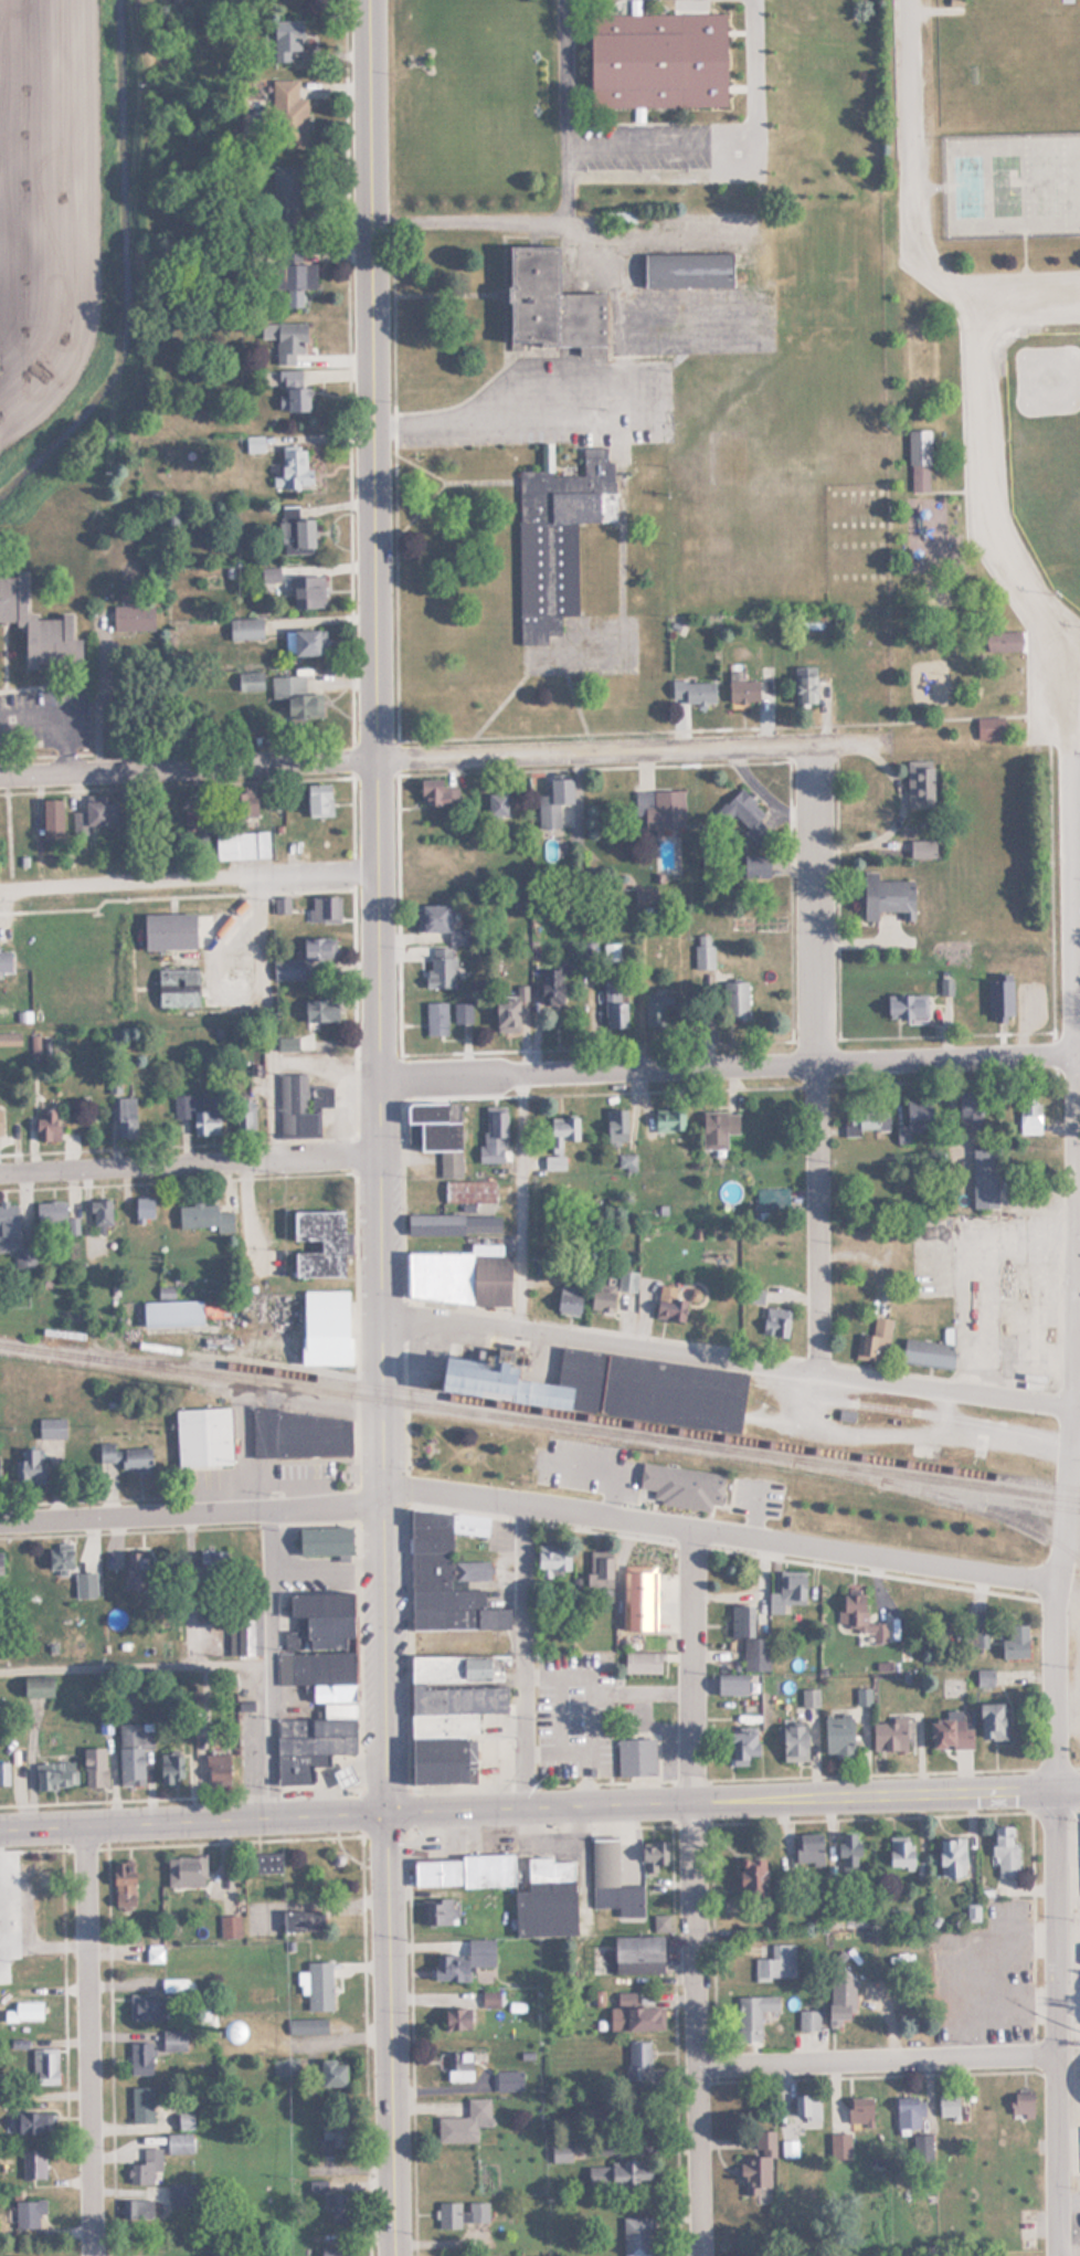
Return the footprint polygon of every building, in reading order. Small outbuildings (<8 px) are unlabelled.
[(680,14),(587,14),(587,107),(639,107),(680,107),(680,14)] [(301,20),(272,20),(272,62),(293,62),(293,51),(301,51),(301,20)] [(306,97),(283,97),(283,147),(306,147),(306,97)] [(300,166),(273,166),(273,209),(300,209),(300,166)] [(554,245),(505,246),(505,348),(603,347),(603,293),(554,293),(554,245)] [(731,253),(642,253),(643,286),(731,286),(731,253)] [(300,307),(300,289),(314,289),(314,264),(274,264),(274,307),(300,307)] [(260,324),(261,339),(275,339),(276,366),(296,366),(296,354),(306,354),(305,323),(260,324)] [(306,413),(305,370),(278,370),(279,413),(306,413)] [(908,431),(908,492),(929,492),(929,431),(908,431)] [(518,472),(518,645),(546,645),(546,634),(560,634),(560,615),(576,615),(576,524),(614,524),(613,463),(606,463),(606,449),(583,450),(583,476),(550,477),(550,472),(518,472)] [(279,452),(280,489),(308,489),(307,451),(279,452)] [(311,555),(311,507),(279,507),(279,555),(311,555)] [(165,520),(172,521),(173,512),(166,510),(165,520)] [(278,569),(262,569),(262,582),(278,582),(278,569)] [(22,625),(21,664),(70,665),(71,614),(22,614),(22,573),(0,573),(0,625),(22,625)] [(322,609),(322,577),(290,577),(290,609),(322,609)] [(123,629),(161,630),(162,605),(124,605),(123,629)] [(229,640),(262,640),(262,619),(229,619),(229,640)] [(324,656),(324,631),(286,631),(286,656),(324,656)] [(995,652),(1020,652),(1020,632),(995,632),(995,652)] [(793,668),(793,705),(815,705),(815,668),(793,668)] [(229,692),(262,692),(262,672),(229,672),(229,692)] [(743,674),(727,674),(727,705),(756,705),(756,679),(743,679),(743,674)] [(272,676),(272,720),(317,720),(317,694),(305,694),(305,676),(272,676)] [(714,683),(670,683),(670,703),(714,703),(714,683)] [(1002,740),(1002,718),(975,718),(975,740),(1002,740)] [(930,808),(930,762),(907,762),(907,808),(930,808)] [(537,795),(538,829),(559,827),(559,803),(571,803),(570,779),(548,780),(549,795),(537,795)] [(449,807),(449,784),(417,784),(417,807),(449,807)] [(331,816),(330,786),(305,787),(306,818),(331,816)] [(754,847),(769,835),(756,820),(762,815),(741,790),(721,805),(754,847)] [(256,815),(256,791),(232,791),(232,815),(256,815)] [(507,816),(506,792),(486,793),(486,816),(507,816)] [(682,792),(634,792),(634,818),(644,818),(644,830),(682,829),(682,792)] [(207,799),(183,799),(183,829),(207,829),(207,799)] [(42,836),(63,836),(63,800),(42,800),(42,836)] [(82,802),(82,813),(74,813),(74,835),(87,835),(87,826),(105,826),(105,802),(82,802)] [(235,856),(267,856),(266,832),(235,833),(235,856)] [(859,921),(876,921),(876,913),(900,911),(900,921),(913,921),(912,902),(912,882),(877,882),(877,872),(858,873),(859,921)] [(309,923),(338,923),(338,896),(309,896),(309,923)] [(447,931),(447,905),(416,905),(416,931),(447,931)] [(141,915),(141,949),(195,949),(195,915),(141,915)] [(696,936),(696,973),(713,973),(713,936),(696,936)] [(300,938),(300,960),(273,961),(273,979),(301,978),(301,960),(335,959),(333,937),(300,938)] [(11,973),(11,951),(0,951),(0,973),(11,973)] [(456,958),(430,958),(430,971),(423,971),(423,989),(456,989),(456,958)] [(542,1004),(569,1004),(569,968),(542,968),(542,1004)] [(157,969),(157,1008),(197,1008),(197,969),(157,969)] [(1012,979),(987,979),(987,1021),(1012,1021),(1012,979)] [(625,1027),(625,980),(603,980),(603,1027),(625,1027)] [(748,980),(720,980),(720,1018),(748,1018),(748,980)] [(925,993),(885,993),(885,1016),(925,1016),(925,993)] [(517,997),(491,997),(491,1027),(517,1027),(517,997)] [(643,998),(643,1024),(681,1024),(681,998),(643,998)] [(303,999),(303,1020),(336,1020),(336,999),(303,999)] [(425,1000),(425,1034),(446,1034),(446,1000),(425,1000)] [(318,1107),(331,1106),(331,1085),(306,1085),(306,1073),(278,1073),(278,1135),(318,1135),(318,1107)] [(981,1090),(956,1090),(956,1129),(981,1129),(981,1090)] [(172,1095),(172,1118),(191,1117),(191,1134),(218,1134),(218,1094),(172,1095)] [(1039,1094),(1017,1094),(1017,1134),(1039,1134),(1039,1094)] [(135,1096),(115,1096),(115,1137),(135,1137),(135,1096)] [(458,1100),(404,1100),(404,1121),(416,1121),(417,1150),(441,1150),(441,1177),(459,1177),(458,1100)] [(481,1162),(505,1161),(504,1105),(481,1105),(481,1162)] [(605,1107),(605,1143),(626,1143),(626,1107),(605,1107)] [(930,1131),(929,1108),(904,1109),(904,1124),(896,1124),(896,1143),(909,1143),(909,1132),(930,1131)] [(35,1142),(65,1142),(65,1109),(35,1109),(35,1142)] [(684,1129),(684,1109),(654,1109),(654,1129),(684,1129)] [(737,1132),(737,1110),(701,1110),(701,1147),(726,1147),(726,1132),(737,1132)] [(888,1130),(888,1110),(844,1110),(844,1130),(888,1130)] [(576,1139),(576,1116),(548,1116),(549,1153),(561,1153),(561,1139),(576,1139)] [(995,1209),(995,1147),(972,1147),(972,1209),(995,1209)] [(544,1168),(563,1168),(563,1156),(546,1156),(544,1168)] [(443,1201),(494,1202),(494,1180),(444,1180),(443,1201)] [(133,1196),(133,1221),(153,1221),(153,1196),(133,1196)] [(91,1199),(91,1224),(112,1224),(112,1199),(91,1199)] [(36,1201),(36,1224),(65,1224),(65,1201),(36,1201)] [(233,1227),(232,1211),(215,1211),(215,1203),(177,1204),(178,1230),(233,1227)] [(14,1253),(14,1266),(35,1266),(34,1248),(19,1248),(18,1204),(0,1204),(0,1253),(14,1253)] [(290,1251),(290,1277),(341,1276),(341,1209),(290,1210),(290,1240),(317,1240),(317,1251),(290,1251)] [(405,1214),(405,1233),(499,1233),(499,1214),(405,1214)] [(510,1255),(499,1255),(500,1243),(469,1243),(469,1252),(405,1250),(404,1300),(508,1304),(510,1255)] [(637,1272),(618,1269),(617,1289),(636,1290),(637,1272)] [(611,1283),(589,1283),(589,1313),(611,1313),(611,1283)] [(653,1315),(681,1322),(686,1299),(674,1296),(676,1287),(659,1283),(653,1315)] [(582,1288),(558,1285),(553,1309),(578,1314),(582,1288)] [(348,1289),(299,1289),(300,1364),(349,1364),(348,1289)] [(200,1325),(200,1300),(141,1300),(141,1325),(200,1325)] [(788,1309),(763,1306),(760,1335),(786,1338),(788,1309)] [(854,1358),(883,1362),(890,1318),(873,1316),(871,1333),(857,1332),(854,1358)] [(952,1366),(953,1341),(902,1339),(901,1363),(952,1366)] [(430,1390),(737,1431),(744,1372),(560,1348),(555,1383),(508,1377),(509,1364),(438,1356),(436,1369),(432,1368),(430,1390)] [(230,1465),(227,1408),(173,1409),(176,1466),(230,1465)] [(251,1456),(350,1455),(350,1413),(251,1413),(251,1456)] [(65,1437),(65,1417),(38,1417),(38,1437),(65,1437)] [(593,1466),(595,1446),(544,1440),(541,1466),(579,1470),(580,1464),(593,1466)] [(120,1469),(151,1468),(150,1445),(99,1446),(99,1462),(120,1462),(120,1469)] [(14,1448),(14,1483),(42,1483),(42,1448),(14,1448)] [(738,1504),(741,1474),(657,1463),(653,1487),(666,1491),(671,1501),(723,1509),(724,1503),(738,1504)] [(407,1628),(509,1630),(509,1609),(484,1607),(485,1590),(452,1589),(452,1580),(488,1581),(489,1561),(451,1561),(451,1535),(488,1535),(486,1515),(410,1511),(407,1628)] [(350,1527),(296,1527),(296,1554),(350,1554),(350,1527)] [(72,1568),(72,1545),(45,1545),(45,1568),(72,1568)] [(568,1571),(568,1546),(536,1546),(536,1571),(568,1571)] [(229,1655),(257,1655),(258,1549),(193,1549),(193,1588),(200,1588),(200,1602),(229,1602),(229,1655)] [(123,1551),(123,1589),(145,1589),(145,1551),(123,1551)] [(611,1588),(611,1552),(586,1552),(586,1588),(611,1588)] [(632,1559),(632,1593),(656,1593),(656,1559),(632,1559)] [(75,1572),(75,1596),(95,1596),(95,1572),(75,1572)] [(769,1593),(769,1613),(783,1613),(783,1604),(804,1604),(804,1582),(777,1582),(777,1593),(769,1593)] [(349,1635),(348,1592),(285,1593),(286,1616),(303,1616),(304,1647),(341,1647),(341,1635),(349,1635)] [(871,1631),(871,1644),(885,1644),(886,1624),(865,1624),(866,1600),(838,1600),(838,1630),(871,1631)] [(769,1638),(751,1638),(751,1605),(730,1605),(729,1636),(743,1636),(742,1670),(769,1670),(769,1638)] [(1027,1658),(1027,1625),(1008,1625),(1008,1642),(999,1642),(999,1658),(1027,1658)] [(986,1647),(985,1633),(974,1633),(975,1647),(986,1647)] [(353,1683),(352,1651),(341,1647),(304,1647),(276,1648),(275,1685),(310,1684),(353,1683)] [(664,1673),(664,1653),(623,1653),(623,1673),(664,1673)] [(506,1684),(502,1684),(502,1656),(409,1655),(409,1783),(475,1784),(476,1712),(505,1712),(506,1684)] [(976,1686),(993,1686),(993,1669),(976,1669),(976,1686)] [(714,1694),(747,1694),(747,1677),(714,1677),(714,1694)] [(51,1679),(21,1679),(21,1696),(51,1696),(51,1679)] [(310,1684),(353,1683),(354,1700),(322,1701),(310,1701),(310,1684)] [(855,1705),(871,1705),(871,1688),(855,1688),(855,1705)] [(802,1707),(817,1707),(817,1690),(802,1690),(802,1707)] [(322,1701),(354,1700),(354,1716),(322,1717),(322,1701)] [(977,1740),(1005,1740),(1005,1704),(977,1704),(977,1740)] [(970,1749),(970,1728),(961,1728),(961,1710),(942,1711),(943,1719),(929,1719),(929,1749),(970,1749)] [(328,1736),(354,1735),(354,1716),(322,1717),(276,1718),(276,1737),(328,1736)] [(823,1716),(823,1757),(850,1757),(850,1716),(823,1716)] [(871,1721),(871,1750),(906,1750),(906,1721),(871,1721)] [(142,1748),(152,1748),(152,1723),(117,1723),(117,1784),(142,1784),(142,1748)] [(777,1726),(779,1762),(805,1761),(804,1725),(777,1726)] [(756,1757),(756,1732),(728,1732),(728,1765),(747,1765),(747,1757),(756,1757)] [(328,1753),(356,1752),(354,1735),(276,1737),(276,1754),(328,1753)] [(654,1775),(654,1739),(616,1739),(616,1775),(654,1775)] [(82,1786),(105,1786),(105,1748),(82,1748),(82,1786)] [(328,1765),(328,1753),(276,1754),(277,1784),(311,1783),(311,1780),(315,1780),(314,1769),(311,1769),(310,1765),(328,1765)] [(159,1754),(159,1782),(182,1782),(182,1754),(159,1754)] [(209,1759),(208,1773),(225,1773),(225,1761),(220,1760),(220,1759),(209,1759)] [(8,1762),(0,1763),(0,1785),(8,1785),(8,1762)] [(35,1764),(35,1788),(74,1788),(74,1764),(35,1764)] [(1017,1843),(1012,1843),(1012,1826),(992,1826),(992,1855),(996,1855),(996,1876),(1017,1876),(1017,1843)] [(820,1833),(795,1834),(796,1873),(822,1873),(820,1833)] [(837,1833),(837,1873),(859,1873),(859,1833),(837,1833)] [(887,1836),(887,1868),(911,1868),(911,1836),(887,1836)] [(964,1876),(963,1837),(938,1837),(938,1876),(964,1876)] [(592,1907),(617,1907),(617,1916),(643,1916),(643,1885),(618,1885),(617,1839),(591,1839),(592,1907)] [(657,1864),(666,1864),(666,1843),(640,1843),(640,1870),(657,1870),(657,1864)] [(280,1874),(280,1854),(254,1854),(254,1874),(280,1874)] [(459,1860),(412,1860),(412,1887),(512,1886),(512,1854),(459,1855),(459,1860)] [(204,1857),(166,1857),(166,1887),(204,1887),(204,1857)] [(574,1858),(527,1859),(527,1891),(513,1891),(513,1936),(574,1935),(574,1858)] [(738,1901),(764,1901),(764,1859),(738,1859),(738,1901)] [(112,1862),(112,1914),(133,1912),(133,1860),(112,1862)] [(19,1866),(19,1889),(49,1889),(49,1866),(19,1866)] [(422,1923),(456,1923),(456,1898),(422,1898),(422,1923)] [(282,1910),(282,1930),(322,1930),(322,1910),(282,1910)] [(220,1916),(220,1938),(241,1938),(241,1916),(220,1916)] [(660,1962),(660,1936),(612,1936),(612,1962),(660,1962)] [(432,1980),(467,1980),(467,1965),(493,1965),(493,1939),(466,1939),(466,1954),(432,1954),(432,1980)] [(794,1978),(794,1943),(771,1943),(771,1957),(753,1957),(753,1978),(794,1978)] [(148,1962),(147,1950),(160,1950),(161,1962),(148,1962)] [(331,2010),(331,1962),(306,1962),(306,2010),(331,2010)] [(851,1991),(827,1991),(827,2022),(851,2022),(851,1991)] [(592,2005),(592,1992),(603,1992),(603,2005),(592,2005)] [(624,2030),(663,2031),(663,2006),(629,2005),(631,1992),(615,1992),(615,2005),(624,2005),(624,2030)] [(130,2020),(159,2020),(159,1994),(130,1994),(130,2020)] [(737,2039),(762,2039),(762,2012),(777,2012),(777,1996),(737,1996),(737,2039)] [(40,2003),(13,2003),(13,2020),(40,2020),(40,2003)] [(469,2028),(468,2007),(441,2007),(442,2030),(469,2028)] [(818,2031),(818,2009),(798,2009),(797,2031),(818,2031)] [(222,2041),(219,2042),(215,2043),(211,2042),(208,2041),(205,2037),(203,2033),(203,2030),(204,2025),(207,2022),(210,2020),(214,2018),(219,2018),(222,2021),(225,2024),(226,2027),(227,2031),(226,2035),(224,2038),(222,2041)] [(326,2034),(326,2018),(287,2020),(287,2034),(326,2034)] [(186,2051),(186,2031),(162,2031),(162,2051),(186,2051)] [(650,2041),(626,2041),(626,2076),(650,2076),(650,2041)] [(151,2043),(129,2043),(129,2075),(151,2075),(151,2043)] [(56,2085),(56,2048),(32,2048),(32,2085),(56,2085)] [(445,2081),(472,2081),(472,2052),(445,2052),(445,2081)] [(274,2059),(274,2076),(296,2076),(296,2059),(274,2059)] [(345,2088),(345,2059),(318,2059),(318,2088),(345,2088)] [(496,2070),(496,2091),(521,2091),(521,2070),(496,2070)] [(151,2087),(131,2087),(131,2123),(151,2123),(151,2087)] [(793,2094),(793,2119),(819,2119),(819,2094),(793,2094)] [(938,2095),(938,2119),(957,2119),(957,2095),(938,2095)] [(436,2142),(476,2142),(476,2126),(489,2126),(489,2098),(467,2098),(467,2117),(436,2117),(436,2142)] [(1010,2098),(1010,2119),(1031,2119),(1031,2098),(1010,2098)] [(871,2128),(871,2099),(847,2099),(847,2128),(871,2128)] [(923,2100),(896,2100),(896,2128),(923,2128),(923,2100)] [(14,2133),(51,2133),(51,2111),(14,2111),(14,2133)] [(177,2118),(178,2129),(192,2128),(191,2117),(177,2118)] [(347,2126),(319,2126),(319,2157),(347,2157),(347,2126)] [(773,2130),(753,2130),(753,2155),(743,2155),(743,2196),(773,2196),(773,2130)] [(166,2133),(166,2153),(190,2153),(190,2133),(166,2133)] [(930,2134),(913,2134),(912,2160),(930,2160),(930,2134)] [(551,2161),(551,2141),(571,2141),(571,2161),(551,2161)] [(21,2179),(44,2179),(44,2149),(21,2149),(21,2179)] [(151,2184),(151,2170),(160,2170),(160,2149),(142,2149),(142,2163),(129,2163),(129,2184),(151,2184)] [(647,2162),(586,2162),(586,2185),(647,2185),(647,2162)] [(168,2184),(168,2206),(195,2206),(195,2184),(168,2184)] [(348,2217),(348,2194),(324,2194),(324,2217),(348,2217)] [(151,2200),(121,2200),(121,2220),(151,2220),(151,2200)] [(437,2226),(437,2201),(459,2201),(460,2210),(468,2210),(467,2201),(489,2200),(489,2221),(460,2220),(459,2226),(437,2226)] [(14,2201),(14,2228),(41,2228),(41,2201),(14,2201)] [(622,2255),(653,2255),(653,2217),(622,2217),(622,2255)] [(359,2247),(320,2247),(320,2255),(359,2255),(359,2247)]
